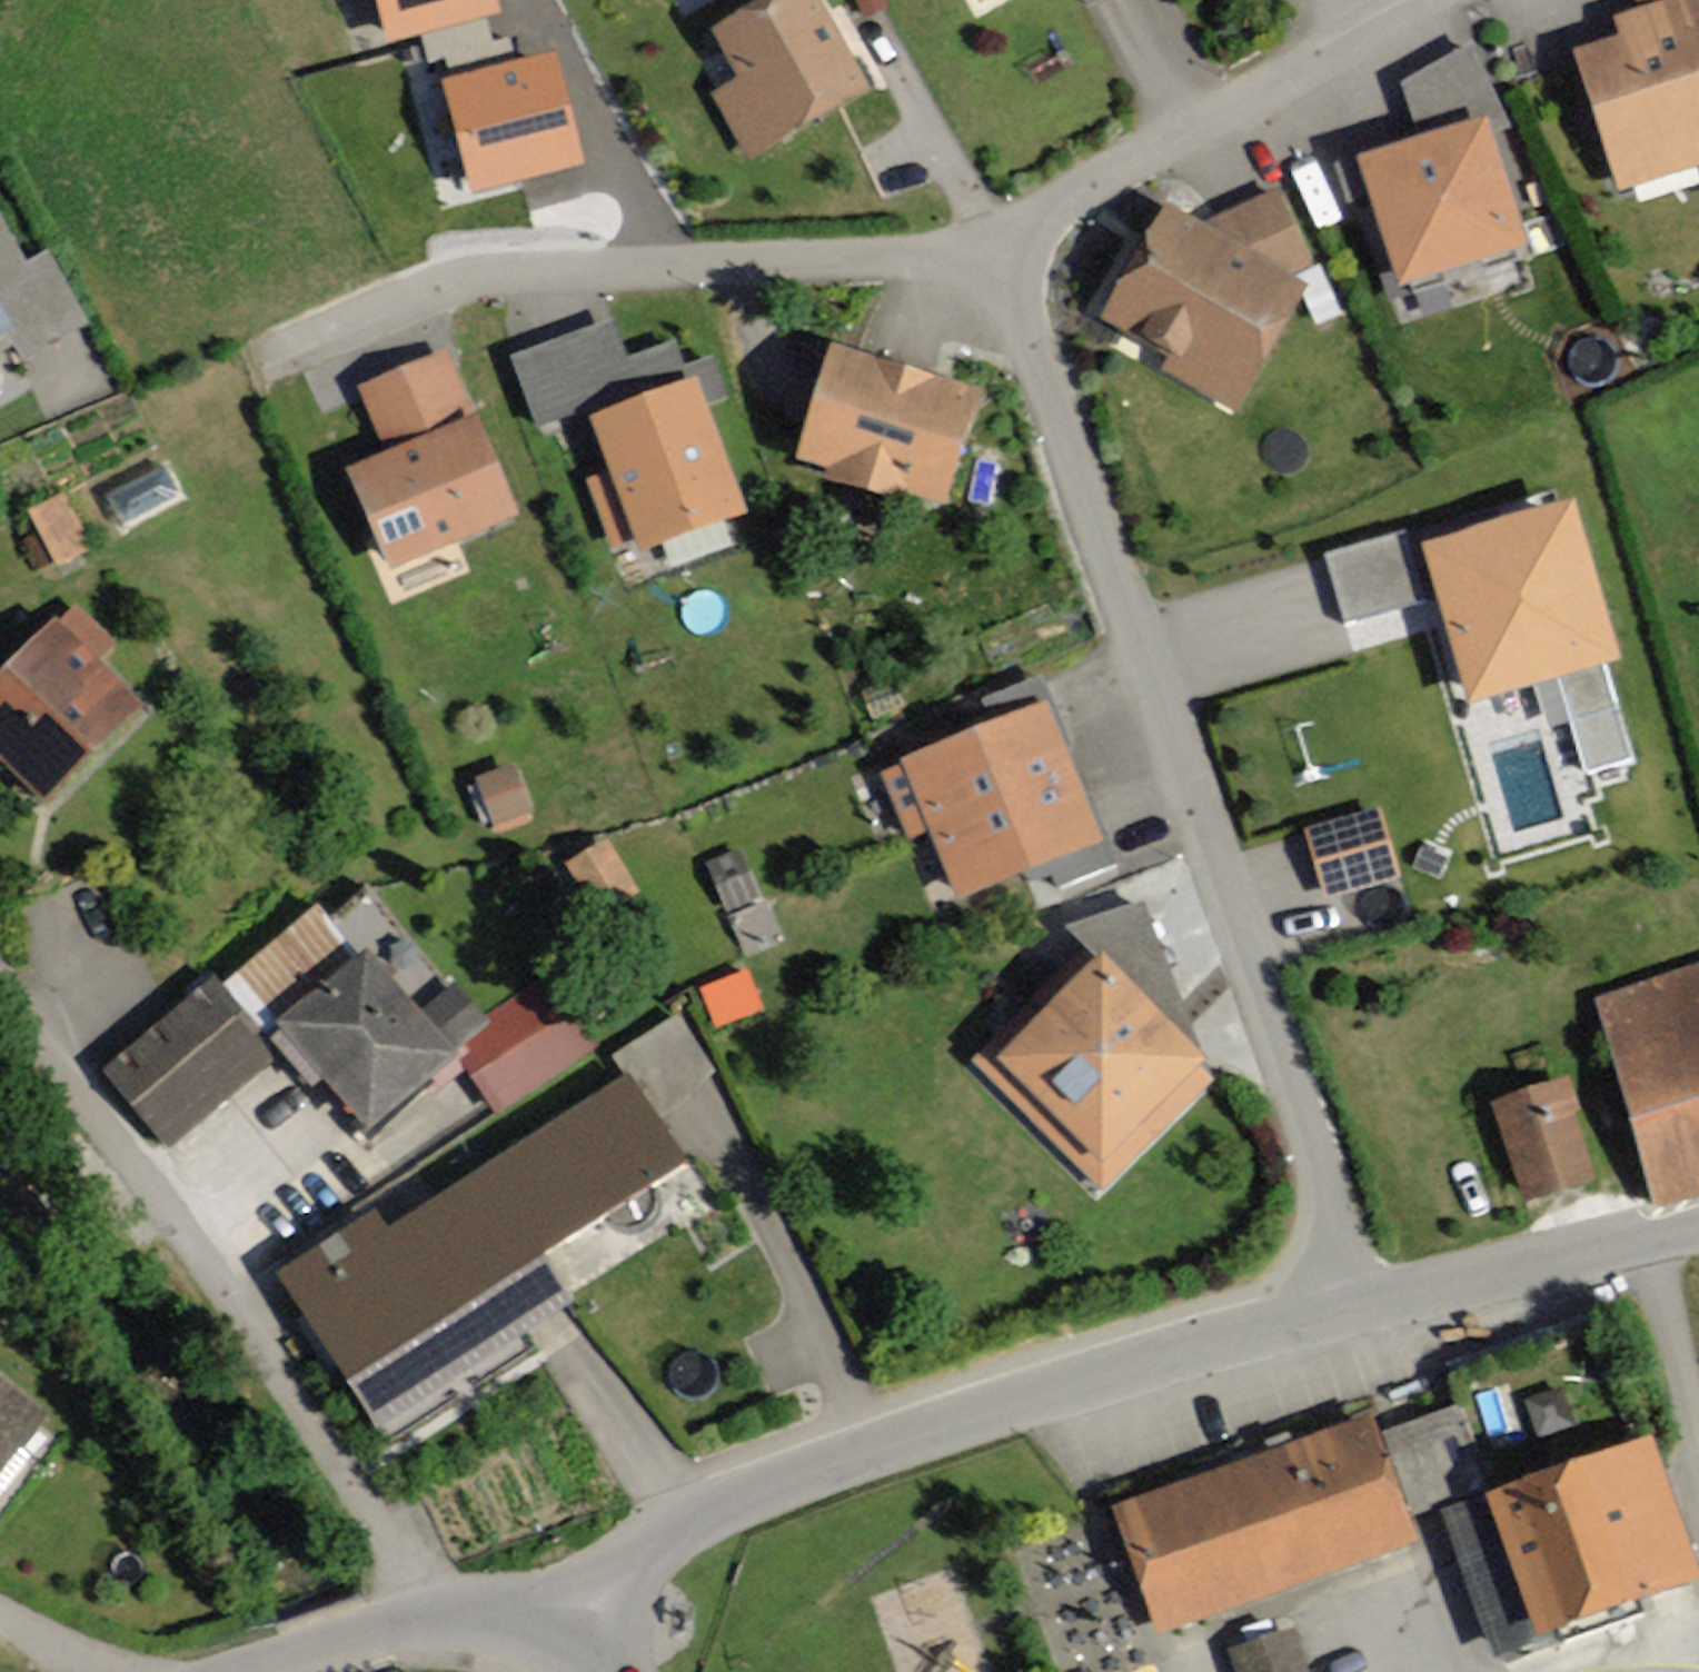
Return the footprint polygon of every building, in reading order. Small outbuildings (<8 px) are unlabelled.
[(385,42),(428,32),(487,16),(501,13),(498,0),(375,0),(385,42)] [(821,0),(752,0),(707,23),(736,77),(717,87),(749,148),(867,86),(821,0)] [(1674,0),(1599,24),(1604,39),(1555,55),(1600,191),(1685,163),(1679,146),(1698,139),(1698,76),(1674,0)] [(501,66),(487,16),(428,32),(442,82),(501,66)] [(501,66),(442,82),(472,195),(589,166),(560,51),(501,66)] [(1499,251),(1458,121),(1335,159),(1376,289),(1499,251)] [(1260,193),(1182,229),(1146,208),(1075,331),(1218,414),(1289,291),(1270,281),(1295,269),(1260,193)] [(9,330),(25,360),(89,326),(48,250),(24,263),(0,219),(0,335),(9,330)] [(612,321),(517,355),(545,433),(591,416),(640,399),(612,321)] [(944,505),(977,392),(824,347),(791,460),(944,505)] [(508,513),(447,354),(358,388),(381,448),(342,463),(381,562),(508,513)] [(640,399),(591,416),(611,472),(592,478),(615,542),(634,535),(637,542),(739,505),(694,380),(640,399)] [(78,556),(46,496),(14,513),(46,573),(78,556)] [(1572,497),(1422,543),(1470,701),(1555,675),(1584,771),(1630,757),(1603,671),(1624,664),(1572,497)] [(1344,621),(1422,602),(1405,533),(1326,553),(1344,621)] [(64,610),(42,633),(31,623),(0,656),(0,787),(28,813),(126,710),(82,668),(102,646),(64,610)] [(1033,685),(970,712),(978,732),(884,772),(943,908),(1017,876),(1024,893),(1045,884),(1053,904),(1113,878),(1083,808),(1071,813),(1048,760),(1062,753),(1033,685)] [(509,807),(499,775),(467,785),(477,818),(509,807)] [(1363,817),(1294,838),(1316,911),(1385,891),(1363,817)] [(574,853),(593,902),(632,887),(612,837),(574,853)] [(205,993),(265,1065),(293,1098),(308,1086),(350,1137),(476,1033),(430,979),(393,1010),(355,964),(388,936),(354,895),(319,924),(307,909),(205,993)] [(1052,939),(1062,969),(961,1069),(1090,1200),(1202,1090),(1172,1059),(1181,1051),(1131,911),(1052,939)] [(752,969),(705,981),(714,1017),(761,1005),(752,969)] [(1583,1009),(1640,1212),(1698,1195),(1698,976),(1583,1009)] [(158,1154),(265,1065),(205,993),(197,983),(89,1072),(158,1154)] [(481,1166),(569,1299),(714,1204),(686,1162),(673,1170),(643,1126),(703,1086),(661,1023),(596,1066),(607,1083),(481,1166)] [(1583,1183),(1552,1086),(1476,1110),(1507,1207),(1583,1183)] [(371,1428),(569,1299),(481,1166),(370,1237),(355,1215),(277,1266),(300,1301),(291,1307),(371,1428)] [(0,1386),(0,1479),(44,1418),(0,1386)] [(1364,1416),(1275,1447),(1320,1578),(1409,1548),(1364,1416)] [(1655,1437),(1483,1497),(1534,1643),(1698,1586),(1698,1565),(1655,1437)] [(1275,1447),(1114,1501),(1159,1632),(1320,1578),(1275,1447)] [(1230,1649),(1238,1671),(1305,1671),(1289,1628),(1230,1649)]
